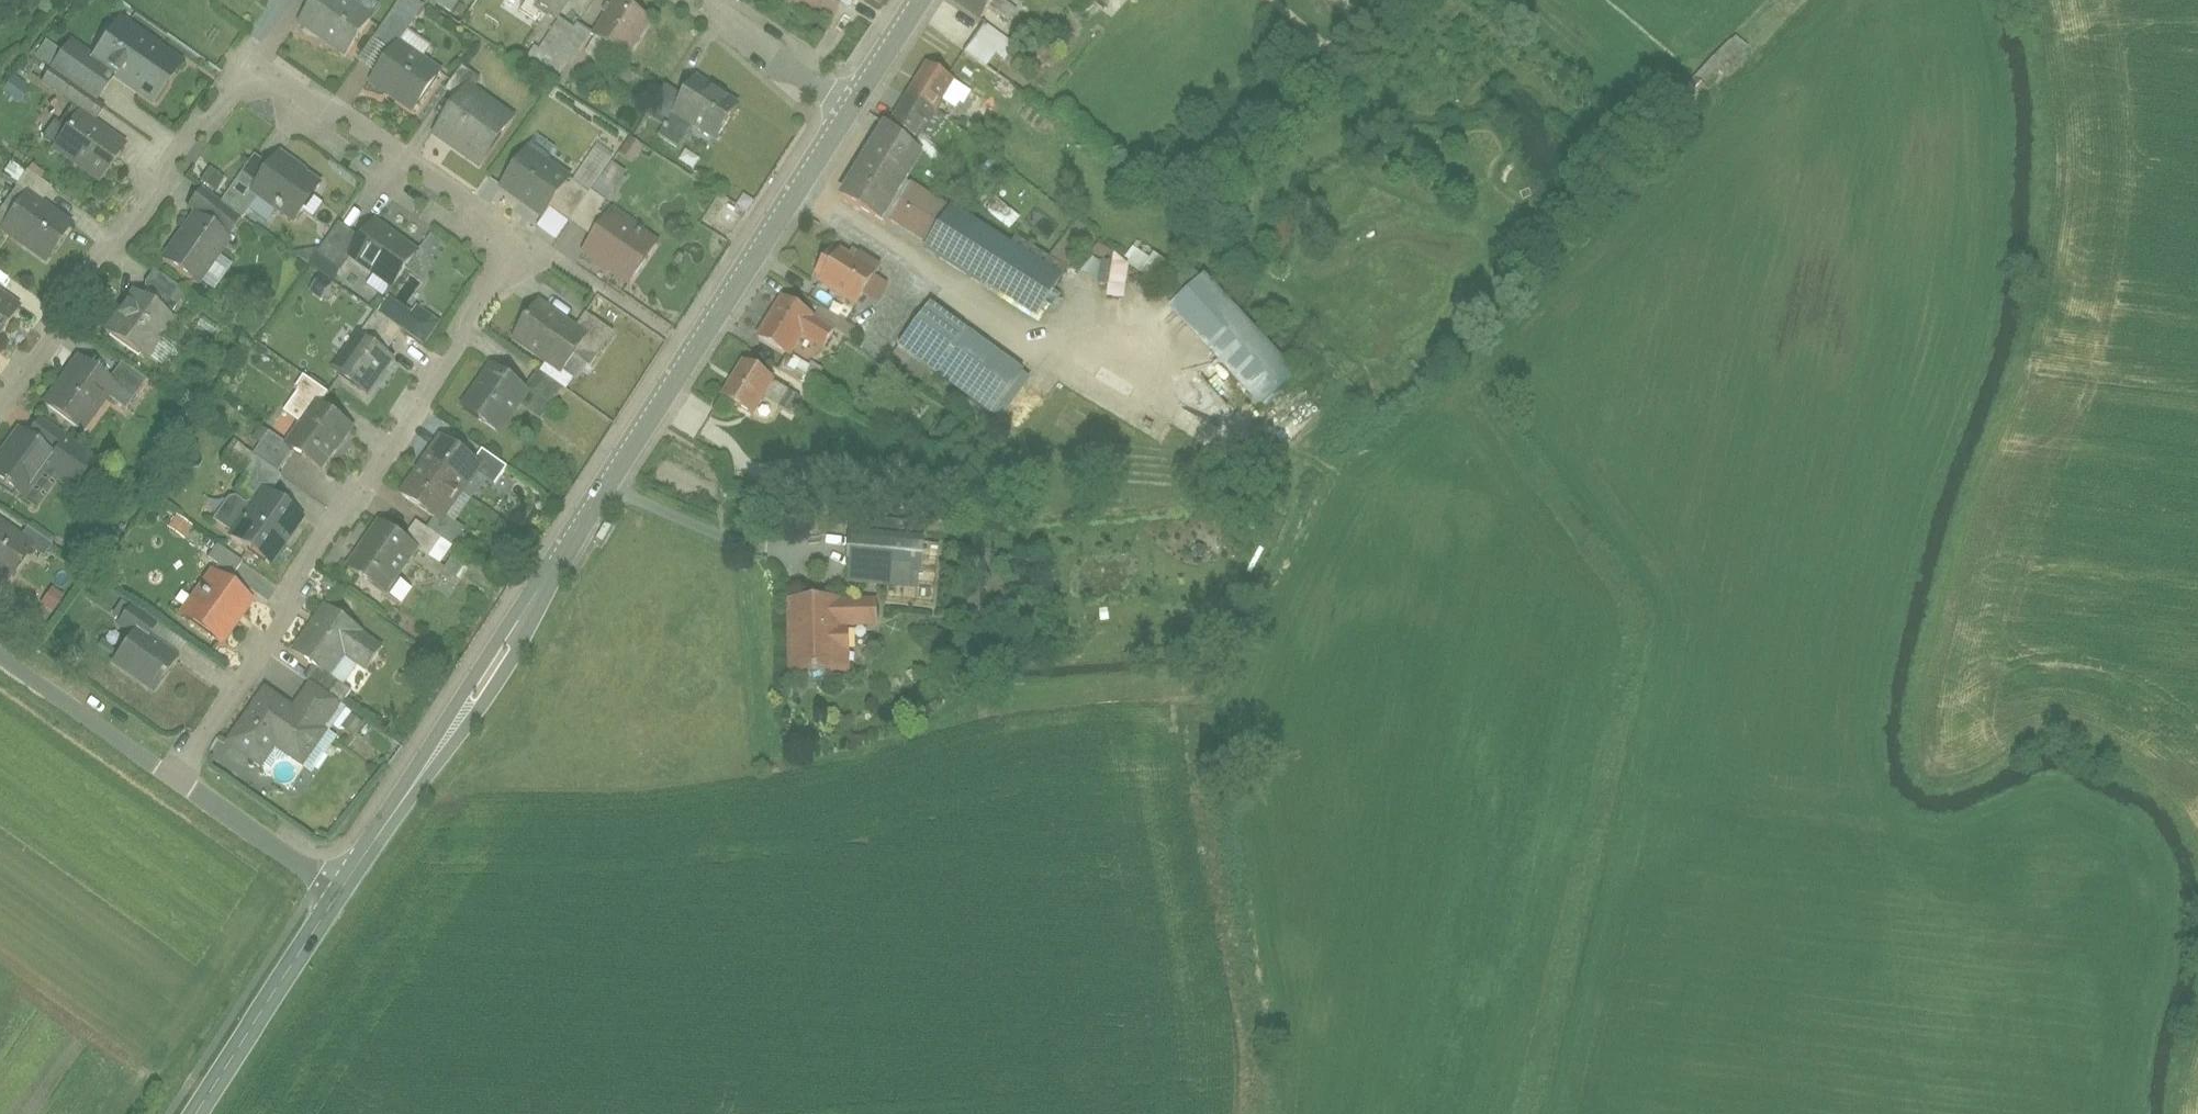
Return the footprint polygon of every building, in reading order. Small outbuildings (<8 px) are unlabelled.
[(303,3),(313,11),(305,23),(346,54),(373,18),(349,0),(305,0),(303,3)] [(534,4),(555,20),(523,63),(561,92),(598,43),(564,18),(578,0),(537,0),(534,4)] [(779,6),(834,9),(835,0),(779,0),(779,6)] [(938,3),(992,36),(1014,0),(939,0),(938,3)] [(656,19),(631,6),(611,44),(636,57),(656,19)] [(423,113),(448,70),(406,46),(419,23),(396,10),(372,52),(385,59),(371,83),(376,86),(423,113)] [(49,146),(96,181),(123,145),(92,122),(103,108),(94,101),(112,78),(147,105),(181,60),(119,13),(89,53),(70,39),(36,83),(74,112),(49,146)] [(937,27),(839,190),(1038,309),(1073,251),(1105,270),(1099,281),(1117,292),(1134,263),(1060,219),(1038,257),(901,174),(912,154),(1005,210),(1013,196),(942,154),(961,123),(947,115),(967,80),(1038,123),(1048,106),(988,70),(1003,45),(966,23),(956,39),(937,27)] [(705,84),(682,115),(719,143),(743,112),(705,84)] [(518,118),(477,88),(439,140),(479,170),(518,118)] [(655,114),(647,127),(666,139),(674,127),(655,114)] [(660,252),(580,191),(586,184),(538,149),(503,196),(545,227),(554,215),(591,242),(583,253),(632,290),(660,252)] [(602,149),(585,183),(618,200),(635,166),(602,149)] [(303,173),(306,169),(280,152),(253,192),(296,221),(321,185),(303,173)] [(215,167),(207,183),(233,197),(242,182),(215,167)] [(33,196),(0,241),(37,269),(70,224),(33,196)] [(194,214),(163,260),(198,284),(229,238),(194,214)] [(431,247),(392,223),(371,256),(410,280),(431,247)] [(1139,246),(1131,259),(1162,278),(1170,265),(1139,246)] [(846,254),(818,292),(859,322),(887,285),(846,254)] [(1284,393),(1189,284),(1154,314),(1249,423),(1284,393)] [(131,370),(171,312),(141,291),(100,349),(131,370)] [(0,298),(0,334),(17,311),(0,298)] [(1019,368),(917,303),(894,339),(984,396),(993,383),(1004,391),(1019,368)] [(785,307),(764,339),(792,358),(814,326),(785,307)] [(536,311),(517,342),(571,376),(591,345),(536,311)] [(416,341),(372,313),(328,382),(373,410),(416,341)] [(113,382),(80,359),(46,406),(78,430),(113,382)] [(748,370),(728,404),(751,418),(771,384),(748,370)] [(499,372),(473,416),(506,435),(520,412),(544,426),(563,394),(535,378),(528,389),(499,372)] [(364,425),(319,396),(285,449),(331,478),(364,425)] [(0,444),(0,485),(18,496),(35,470),(64,489),(86,455),(21,412),(0,444)] [(400,504),(439,530),(481,468),(442,442),(400,504)] [(235,545),(268,568),(315,502),(256,459),(234,491),(260,510),(235,545)] [(0,525),(0,581),(13,590),(40,552),(0,525)] [(357,579),(391,601),(423,550),(389,529),(357,579)] [(929,539),(862,539),(862,580),(929,580),(929,539)] [(168,619),(202,645),(240,597),(207,570),(168,619)] [(60,588),(50,604),(60,610),(70,594),(60,588)] [(878,597),(794,597),(794,675),(855,675),(855,625),(878,625),(878,597)] [(350,611),(307,667),(337,690),(354,668),(373,682),(390,660),(370,644),(379,633),(350,611)] [(161,699),(184,668),(143,639),(121,670),(161,699)] [(254,692),(223,737),(254,759),(266,741),(294,760),(333,704),(296,679),(276,707),(254,692)]
